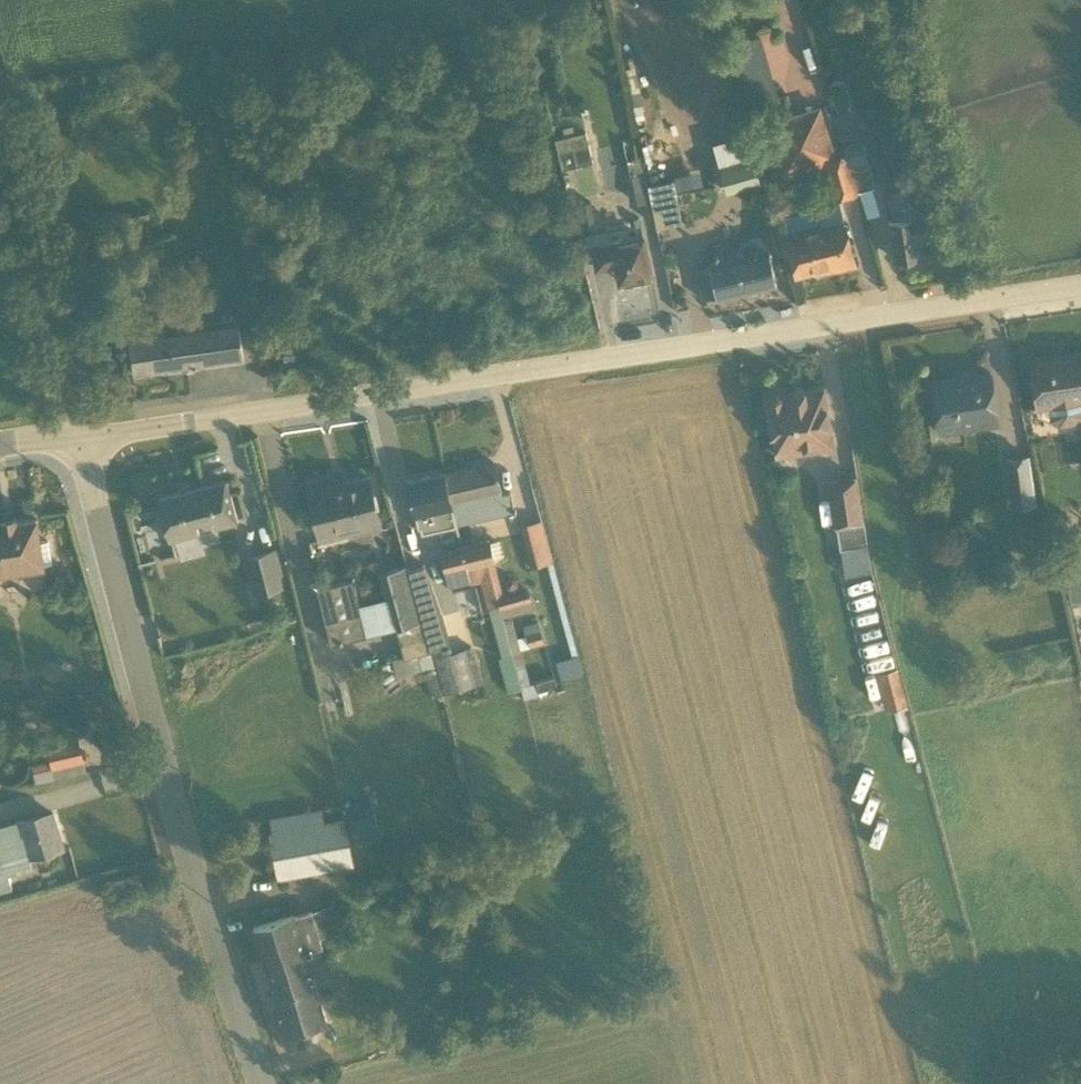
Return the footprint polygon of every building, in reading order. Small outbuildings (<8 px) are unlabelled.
[(636,65),(624,68),(642,153),(652,199),(656,225),(684,219),(675,177),(660,180),(636,65)] [(858,191),(847,153),(838,156),(820,104),(766,123),(784,176),(823,163),(835,199),(858,191)] [(847,153),(858,191),(874,187),(851,108),(835,113),(847,153)] [(593,160),(585,131),(554,140),(562,169),(593,160)] [(760,181),(745,133),(713,143),(727,191),(760,181)] [(652,199),(642,153),(628,156),(638,202),(652,199)] [(923,253),(919,231),(927,230),(922,189),(917,189),(916,181),(896,183),(897,192),(890,193),(893,217),(888,218),(894,257),(923,253)] [(596,219),(593,200),(579,202),(582,222),(596,219)] [(841,201),(781,215),(785,231),(778,232),(784,258),(793,256),(796,271),(828,264),(829,269),(856,263),(841,201)] [(641,233),(591,245),(597,269),(616,264),(620,282),(651,275),(641,233)] [(717,297),(777,283),(765,234),(741,239),(742,244),(733,246),(732,239),(712,244),(716,259),(708,261),(709,266),(696,269),(703,296),(716,293),(717,297)] [(239,317),(129,332),(135,373),(245,357),(239,317)] [(1031,360),(1039,413),(1061,425),(1080,421),(1080,352),(1031,360)] [(999,425),(991,371),(976,373),(975,369),(961,371),(962,376),(934,380),(942,434),(999,425)] [(833,445),(823,386),(787,393),(783,387),(777,386),(772,387),(768,390),(766,396),(777,455),(833,445)] [(1037,502),(1030,453),(1004,456),(1011,506),(1037,502)] [(493,461),(445,472),(456,523),(514,510),(509,489),(500,491),(493,461)] [(456,523),(445,472),(409,479),(421,531),(456,523)] [(872,569),(857,473),(829,478),(844,573),(872,569)] [(380,526),(367,475),(309,490),(322,541),(380,526)] [(237,521),(226,478),(157,496),(168,539),(199,531),(197,521),(211,517),(214,527),(237,521)] [(50,561),(47,538),(41,539),(37,516),(16,519),(15,514),(2,516),(3,521),(0,522),(0,569),(50,561)] [(541,518),(521,525),(532,563),(553,556),(541,518)] [(492,537),(462,544),(470,579),(484,576),(502,654),(496,655),(505,691),(535,684),(537,690),(556,685),(553,669),(520,677),(514,650),(519,648),(510,613),(531,608),(526,586),(505,591),(492,537)] [(470,579),(462,544),(441,549),(450,584),(470,579)] [(277,547),(244,555),(254,593),(286,585),(277,547)] [(428,563),(409,568),(432,650),(444,693),(483,683),(472,644),(452,649),(428,563)] [(318,586),(332,642),(396,627),(404,657),(432,650),(409,568),(382,576),(387,596),(361,602),(355,577),(318,586)] [(877,667),(888,706),(910,701),(899,661),(877,667)] [(79,739),(47,746),(54,778),(86,770),(79,739)] [(269,830),(277,874),(353,861),(345,821),(341,822),(340,818),(323,821),(321,808),(272,816),(274,829),(269,830)] [(55,811),(0,827),(0,893),(12,889),(8,876),(17,874),(16,871),(31,867),(29,860),(66,849),(55,811)] [(341,929),(333,902),(315,907),(322,934),(341,929)] [(280,917),(254,924),(286,1035),(328,1023),(307,948),(323,944),(313,908),(299,912),(298,910),(280,916),(280,917)]
